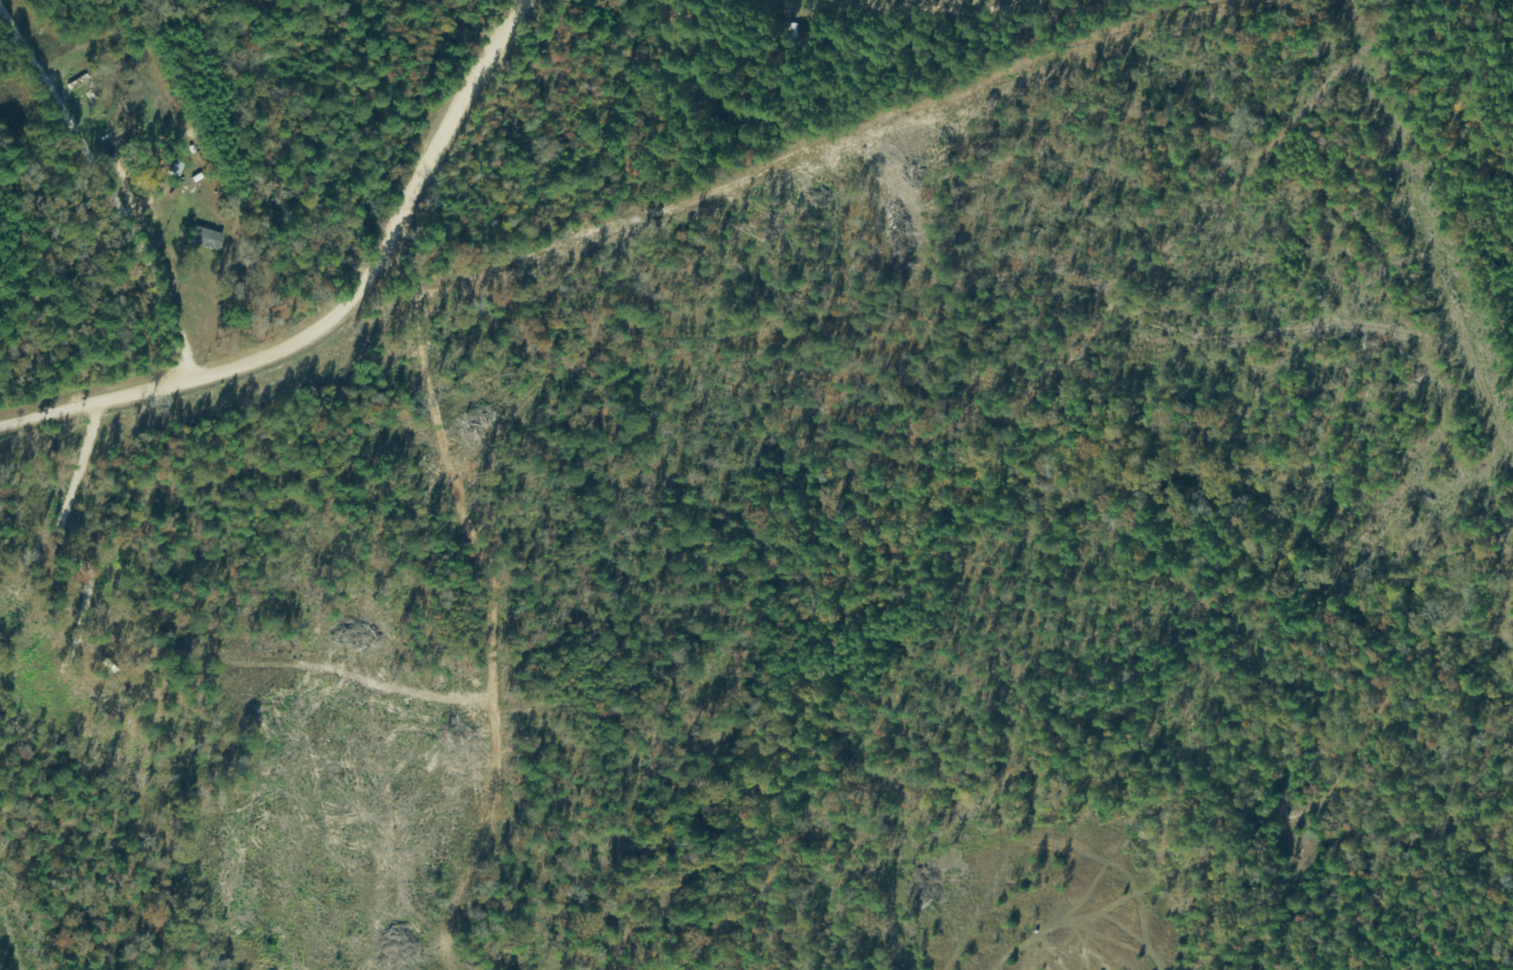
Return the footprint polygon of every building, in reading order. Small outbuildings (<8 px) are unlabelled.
[(72,64),(70,59),(63,62),(66,72),(91,64),(89,58),(72,64)] [(95,86),(87,86),(87,108),(95,108),(95,86)]
